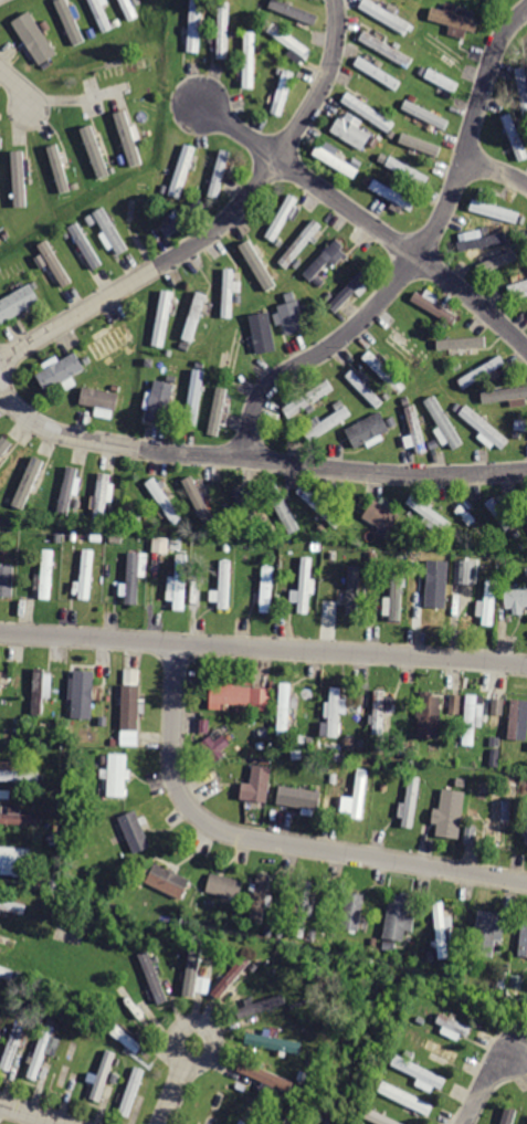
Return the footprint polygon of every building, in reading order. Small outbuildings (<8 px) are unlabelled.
[(75,46),(88,41),(71,0),(56,0),(75,46)] [(102,32),(117,25),(106,0),(88,0),(102,32)] [(126,23),(140,17),(133,0),(116,0),(126,23)] [(186,53),(202,54),(206,0),(191,0),(186,53)] [(217,60),(231,61),(232,0),(219,0),(217,60)] [(318,14),(281,0),(271,0),(268,7),(315,24),(318,14)] [(359,9),(404,36),(413,23),(377,0),(365,0),(359,9)] [(430,2),(426,18),(479,33),(484,18),(430,2)] [(17,28),(39,64),(57,53),(35,15),(17,28)] [(277,20),(268,29),(304,60),(313,51),(277,20)] [(244,28),(241,88),(256,90),(260,29),(244,28)] [(366,29),(358,42),(408,71),(415,57),(366,29)] [(362,53),(354,66),(394,94),(404,81),(362,53)] [(430,66),(424,78),(456,95),(463,83),(430,66)] [(525,123),(526,122),(526,66),(514,69),(525,123)] [(285,70),(267,113),(282,117),(298,75),(285,70)] [(395,122),(347,91),(341,100),(388,132),(395,122)] [(409,96),(401,109),(443,134),(451,120),(409,96)] [(113,115),(131,168),(147,162),(128,109),(113,115)] [(518,164),(526,160),(526,150),(510,113),(498,118),(518,164)] [(340,115),(331,132),(367,150),(376,134),(340,115)] [(81,129),(99,185),(114,180),(95,124),(81,129)] [(401,129),(397,144),(439,159),(444,145),(401,129)] [(318,140),(310,155),(355,178),(363,164),(318,140)] [(185,141),(168,193),(181,198),(198,147),(185,141)] [(43,148),(61,202),(76,197),(59,143),(43,148)] [(222,148),(205,196),(220,201),(238,154),(222,148)] [(12,149),(12,202),(27,202),(28,149),(12,149)] [(390,153),(382,167),(422,189),(430,176),(390,153)] [(377,175),(368,188),(410,216),(419,201),(377,175)] [(135,183),(129,230),(144,231),(149,186),(135,183)] [(288,191),(263,234),(275,242),(301,199),(288,191)] [(474,198),(471,211),(520,225),(525,212),(474,198)] [(92,213),(119,256),(131,249),(104,206),(92,213)] [(314,218),(280,261),(291,270),(325,228),(314,218)] [(66,230),(94,273),(106,264),(80,222),(66,230)] [(459,240),(462,252),(510,241),(508,229),(459,240)] [(337,237),(303,273),(314,283),(348,246),(337,237)] [(50,238),(35,248),(62,287),(76,279),(50,238)] [(274,286),(252,238),(241,243),(263,291),(274,286)] [(477,262),(481,272),(519,259),(515,249),(477,262)] [(359,267),(326,304),(337,315),(371,279),(359,267)] [(222,269),(220,317),(236,318),(239,269),(222,269)] [(510,298),(526,293),(526,278),(506,285),(510,298)] [(6,325),(43,303),(32,283),(0,301),(0,316),(6,325)] [(418,288),(411,301),(454,324),(462,312),(418,288)] [(197,290),(180,339),(192,344),(209,294),(197,290)] [(160,291),(151,347),(168,349),(177,294),(160,291)] [(280,304),(288,337),(309,332),(301,300),(280,304)] [(256,354),(276,350),(269,310),(248,314),(256,354)] [(88,344),(99,361),(136,338),(125,321),(88,344)] [(402,323),(387,340),(421,371),(436,354),(402,323)] [(485,336),(437,338),(437,348),(485,347),(485,336)] [(376,349),(365,360),(401,395),(411,384),(376,349)] [(36,375),(46,392),(87,369),(76,351),(36,375)] [(456,377),(463,389),(508,364),(502,351),(456,377)] [(169,360),(156,416),(170,419),(183,364),(169,360)] [(355,366),(344,377),(377,410),(387,399),(355,366)] [(191,367),(181,423),(200,427),(210,370),(191,367)] [(280,406),(287,419),(338,389),(331,376),(280,406)] [(166,421),(174,383),(154,379),(151,392),(148,391),(143,417),(166,421)] [(219,384),(205,431),(221,435),(234,388),(219,384)] [(85,385),(82,406),(119,413),(124,391),(85,385)] [(526,405),(526,397),(526,386),(482,390),(483,402),(510,400),(510,407),(526,405)] [(439,427),(434,429),(443,444),(449,441),(453,449),(463,443),(436,393),(425,400),(439,427)] [(303,432),(312,444),(356,413),(347,401),(303,432)] [(402,406),(417,456),(432,452),(418,401),(402,406)] [(478,435),(501,451),(510,438),(465,405),(459,414),(481,430),(478,435)] [(391,434),(381,411),(345,427),(354,447),(366,442),(367,444),(391,434)] [(515,431),(526,432),(526,417),(517,416),(515,431)] [(15,443),(2,433),(0,436),(0,462),(15,443)] [(36,453),(9,507),(23,514),(50,461),(36,453)] [(67,463),(55,514),(70,517),(82,466),(67,463)] [(98,472),(94,519),(109,522),(114,473),(98,472)] [(214,519),(193,474),(182,480),(204,524),(214,519)] [(156,475),(144,484),(175,529),(187,521),(156,475)] [(229,486),(253,525),(263,518),(239,480),(229,486)] [(305,483),(295,493),(335,532),(345,521),(305,483)] [(514,496),(526,521),(526,489),(514,496)] [(415,492),(407,505),(450,536),(459,523),(415,492)] [(497,494),(486,502),(508,534),(519,526),(497,494)] [(461,495),(450,505),(482,540),(493,532),(461,495)] [(373,498),(361,517),(391,536),(402,517),(373,498)] [(289,534),(299,529),(285,499),(274,504),(289,534)] [(153,551),(168,551),(169,537),(153,536),(153,551)] [(41,547),(39,599),(55,600),(59,548),(41,547)] [(82,549),(77,598),(93,599),(97,552),(82,549)] [(128,550),(124,607),(139,608),(144,552),(128,550)] [(302,554),(295,611),(309,613),(316,555),(302,554)] [(175,557),(171,610),(186,611),(188,558),(175,557)] [(457,558),(455,585),(476,587),(478,559),(457,558)] [(220,559),(217,608),(232,609),(234,560),(220,559)] [(262,561),(259,610),(274,611),(276,563),(262,561)] [(392,563),(388,620),(402,621),(407,564),(392,563)] [(13,597),(17,566),(0,564),(0,596),(13,597)] [(358,614),(359,565),(347,565),(347,614),(358,614)] [(426,576),(431,624),(445,623),(441,574),(426,576)] [(486,578),(482,623),(495,624),(499,579),(486,578)] [(508,608),(526,605),(526,584),(505,587),(508,608)] [(346,589),(337,589),(337,603),(345,603),(346,589)] [(34,665),(31,716),(44,717),(49,666),(34,665)] [(76,669),(72,716),(95,718),(99,671),(76,669)] [(123,680),(120,743),(139,744),(141,681),(123,680)] [(281,680),(277,737),(289,738),(293,680),(281,680)] [(211,685),(210,706),(270,710),(271,689),(211,685)] [(331,686),(326,737),(339,738),(345,687),(331,686)] [(375,687),(371,736),(387,737),(390,687),(375,687)] [(421,690),(418,737),(442,738),(444,692),(421,690)] [(464,693),(460,746),(474,747),(478,694),(464,693)] [(460,694),(450,694),(449,713),(459,713),(460,694)] [(509,737),(526,738),(526,698),(512,697),(509,737)] [(503,714),(504,698),(492,698),(491,713),(503,714)] [(216,761),(225,754),(222,750),(229,743),(217,728),(200,742),(216,761)] [(252,731),(210,746),(215,763),(259,747),(252,731)] [(497,766),(498,747),(490,747),(489,765),(497,766)] [(112,753),(108,796),(126,798),(129,755),(112,753)] [(255,760),(252,782),(243,781),(240,799),(267,803),(273,763),(255,760)] [(356,767),(349,818),(363,820),(369,768),(356,767)] [(39,785),(40,770),(0,768),(0,782),(39,785)] [(410,773),(401,824),(415,828),(424,776),(410,773)] [(282,784),(277,802),(319,810),(324,791),(282,784)] [(488,792),(491,844),(505,844),(504,792),(488,792)] [(455,795),(447,832),(460,834),(467,797),(455,795)] [(46,824),(48,810),(0,809),(0,824),(46,824)] [(136,809),(118,817),(135,853),(152,845),(136,809)] [(32,871),(34,848),(0,845),(0,869),(32,871)] [(156,861),(147,881),(181,897),(191,878),(156,861)] [(213,870),(207,891),(238,900),(244,879),(213,870)] [(259,872),(250,914),(264,916),(272,875),(259,872)] [(303,881),(291,935),(305,938),(316,883),(303,881)] [(346,890),(341,927),(359,931),(365,892),(346,890)] [(390,891),(381,942),(405,946),(409,927),(417,928),(419,917),(412,916),(417,896),(390,891)] [(27,917),(31,902),(0,894),(0,911),(27,917)] [(431,904),(438,959),(451,958),(444,902),(431,904)] [(479,907),(473,954),(493,957),(495,944),(504,946),(507,927),(499,926),(502,912),(479,907)] [(520,920),(518,955),(526,956),(526,921),(520,920)] [(13,952),(19,938),(0,931),(0,947),(13,952)] [(189,936),(180,994),(196,996),(205,938),(189,936)] [(138,952),(158,1005),(172,999),(151,946),(138,952)] [(246,952),(209,994),(220,1004),(257,962),(246,952)] [(13,981),(19,966),(0,960),(0,977),(13,981)] [(209,977),(198,976),(197,991),(208,992),(209,977)] [(235,1008),(241,1023),(292,1008),(286,991),(235,1008)] [(442,1009),(435,1022),(470,1038),(475,1025),(442,1009)] [(117,1019),(107,1031),(138,1059),(148,1048),(117,1019)] [(0,1064),(0,1067),(12,1072),(29,1026),(15,1021),(0,1064)] [(43,1023),(24,1079),(39,1083),(57,1028),(43,1023)] [(250,1029),(246,1044),(295,1052),(298,1037),(250,1029)] [(430,1037),(424,1049),(455,1065),(462,1053),(430,1037)] [(105,1049),(87,1097),(102,1103),(119,1053),(105,1049)] [(398,1050),(390,1067),(444,1093),(452,1076),(398,1050)] [(243,1059),(238,1073),(291,1096),(297,1082),(243,1059)] [(119,1112),(129,1116),(144,1069),(134,1066),(119,1112)] [(377,1092),(429,1113),(433,1102),(381,1082),(377,1092)] [(205,1123),(220,1123),(230,1101),(217,1095),(205,1123)] [(501,1123),(516,1123),(520,1110),(507,1105),(501,1123)] [(246,1107),(238,1123),(249,1123),(255,1111),(246,1107)] [(272,1123),(293,1123),(294,1122),(277,1114),(272,1123)]
